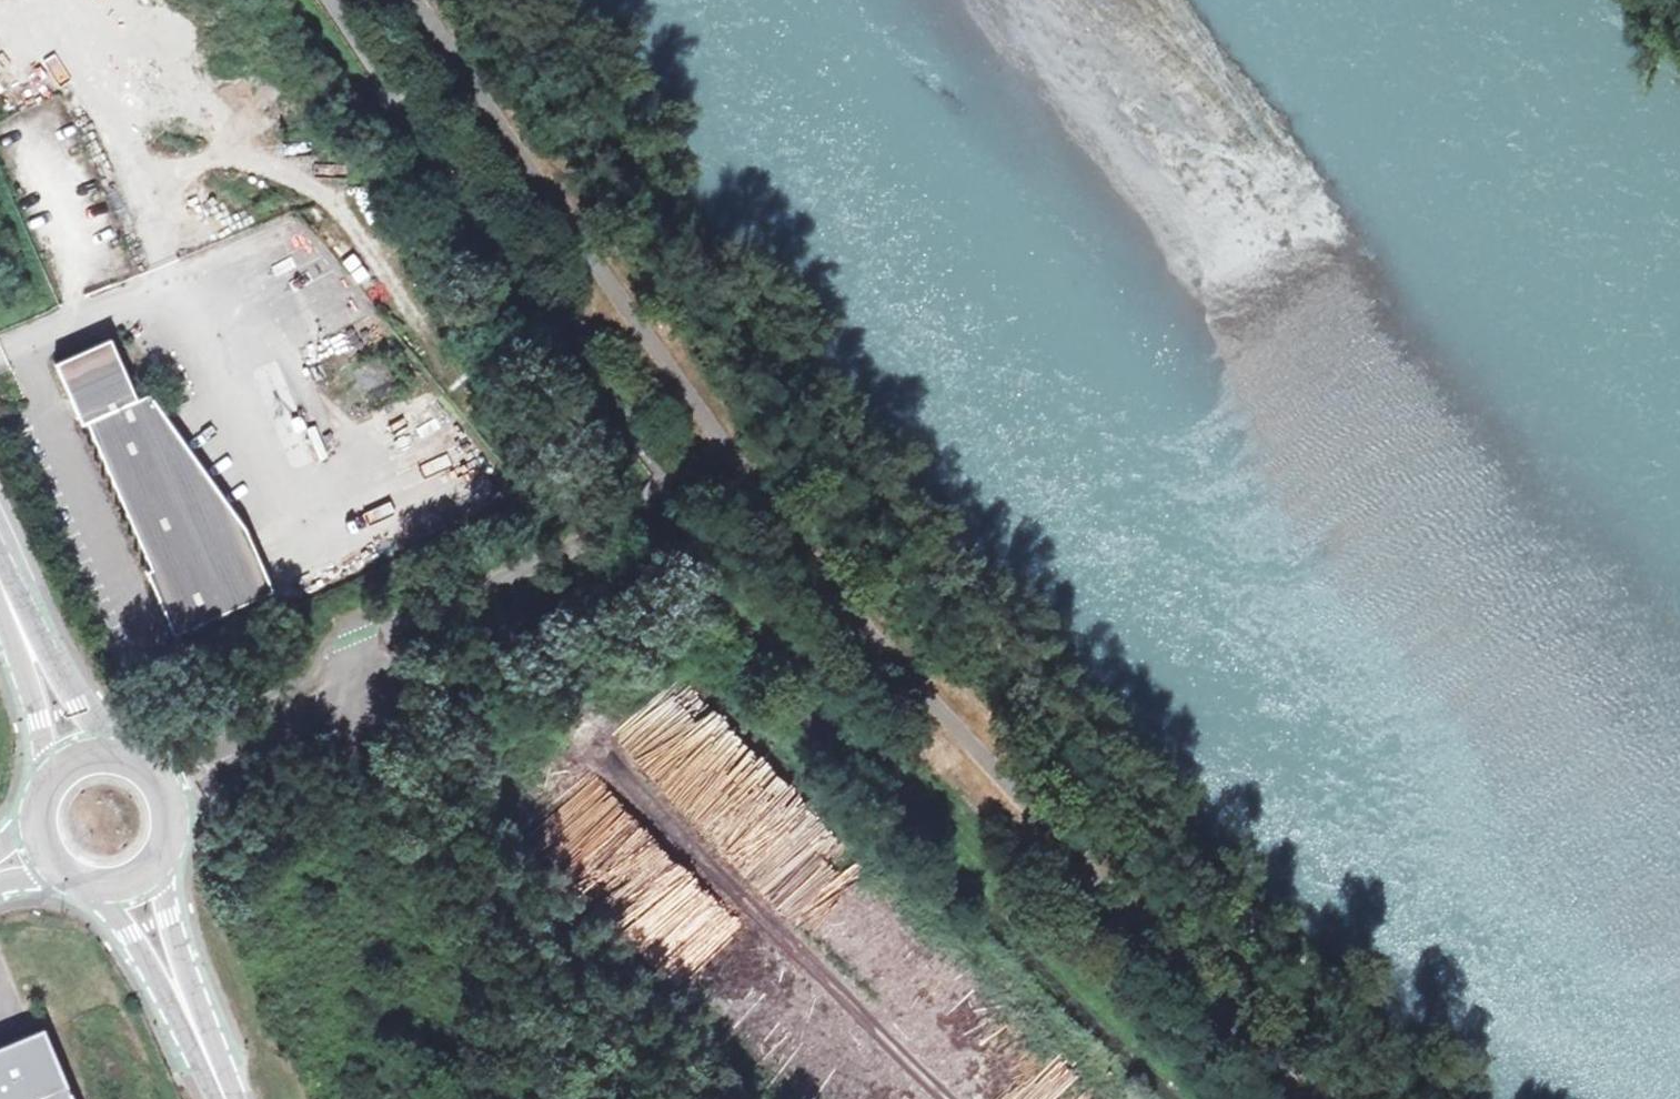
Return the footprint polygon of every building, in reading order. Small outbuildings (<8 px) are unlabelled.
[(66,341),(40,353),(68,414),(73,412),(140,558),(135,560),(163,623),(190,610),(262,578),(233,516),(135,383),(122,388),(95,328),(66,341)] [(47,1044),(0,1065),(0,1098),(70,1098),(47,1044)]
